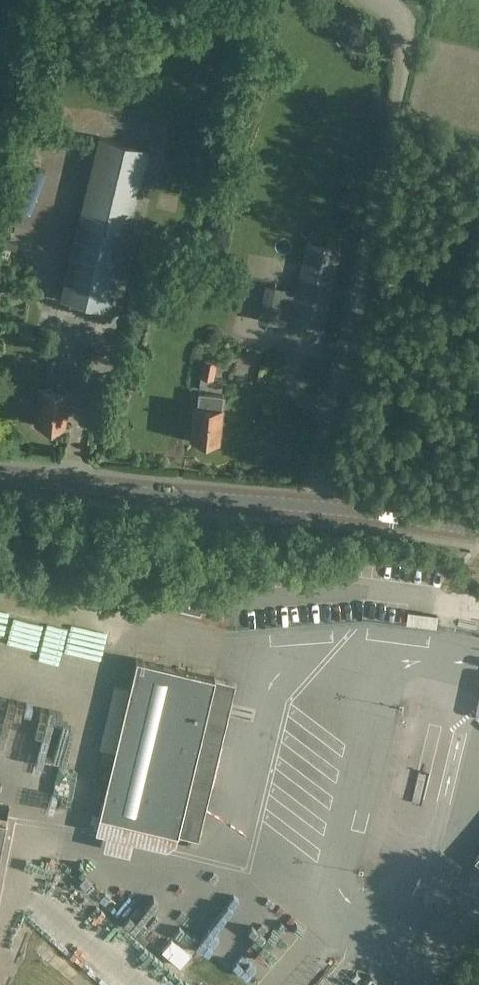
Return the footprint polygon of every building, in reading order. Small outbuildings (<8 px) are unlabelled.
[(112,225),(129,229),(149,148),(99,136),(60,295),(90,303),(94,285),(99,286),(106,255),(104,254),(112,225)] [(94,285),(90,303),(110,308),(129,229),(112,225),(104,254),(106,255),(99,286),(94,285)] [(0,241),(0,246),(16,250),(18,242),(1,238),(0,241)] [(306,239),(296,290),(288,326),(322,332),(339,246),(306,239)] [(204,360),(200,378),(214,380),(217,363),(204,360)] [(40,388),(37,421),(40,422),(40,426),(49,427),(50,423),(64,424),(67,391),(40,388)] [(195,407),(191,438),(204,440),(205,444),(213,445),(215,441),(217,441),(223,395),(199,393),(197,407),(195,407)] [(177,586),(172,606),(200,613),(205,593),(177,586)] [(4,613),(20,614),(21,602),(6,600),(4,613)] [(31,636),(35,605),(21,604),(18,635),(31,636)] [(401,619),(433,624),(435,611),(403,606),(401,619)] [(86,642),(92,619),(38,607),(35,621),(53,625),(44,663),(74,670),(76,662),(98,667),(102,646),(86,642)] [(136,659),(124,712),(99,816),(178,834),(215,678),(136,659)] [(15,785),(27,741),(8,735),(13,716),(23,719),(26,705),(0,698),(0,781),(15,785)] [(22,769),(55,778),(72,716),(55,712),(57,705),(40,701),(22,769)] [(101,881),(93,893),(103,900),(111,888),(101,881)] [(115,910),(125,894),(114,887),(104,902),(115,910)] [(239,926),(244,918),(218,902),(195,942),(245,971),(263,939),(239,926)] [(303,939),(294,931),(274,957),(267,951),(244,981),(249,984),(267,984),(303,939)] [(163,952),(180,966),(189,956),(172,941),(163,952)] [(312,984),(325,984),(332,975),(323,969),(312,984)]
